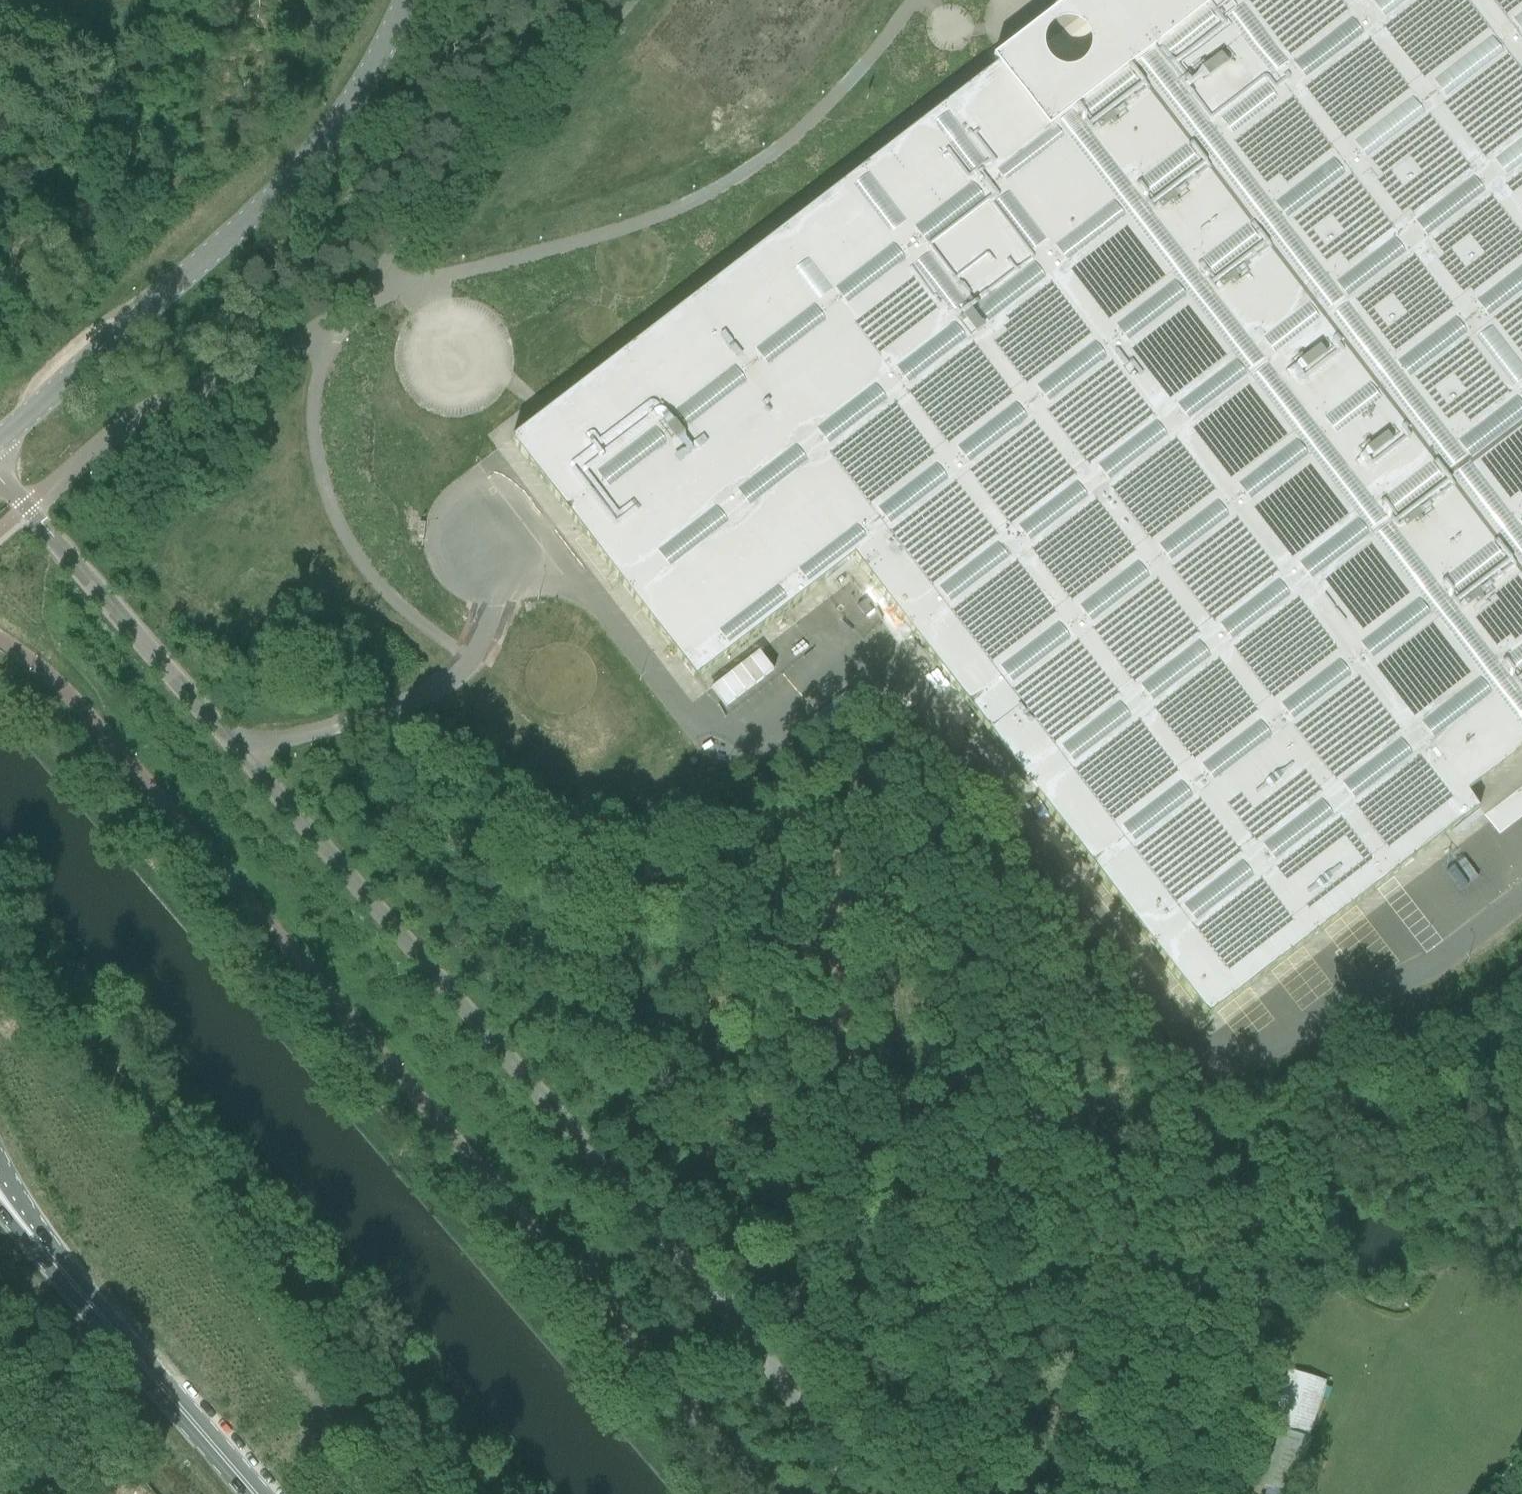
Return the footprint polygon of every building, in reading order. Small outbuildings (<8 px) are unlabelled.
[(510,440),(695,681),(853,559),(877,590),(961,699),(1082,857),(1207,1019),(1394,875),(1478,809),(1467,793),(1497,770),(1521,751),(1521,0),(1105,0),(1133,37),(1118,48),(1112,40),(1104,45),(1111,54),(1109,55),(1080,17),(1049,40),(1024,60),(1053,98),(1040,108),(999,54),(992,59),(997,66),(653,330),(510,440)] [(1290,1380),(1273,1435),(1303,1445),(1320,1389),(1290,1380)]
